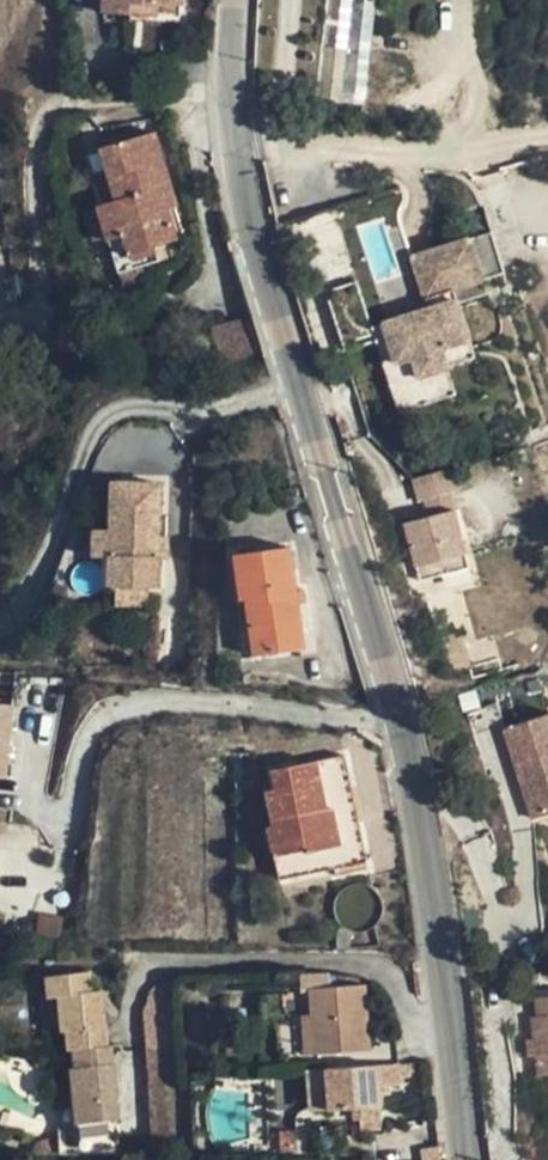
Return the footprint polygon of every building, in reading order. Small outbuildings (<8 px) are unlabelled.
[(104,13),(122,14),(123,0),(105,0),(104,13)] [(122,14),(156,16),(157,14),(157,6),(182,8),(182,0),(123,0),(122,14)] [(181,16),(182,8),(157,6),(157,14),(181,16)] [(101,148),(108,172),(116,200),(102,204),(99,205),(100,208),(108,237),(119,273),(143,266),(159,261),(155,247),(177,240),(168,210),(177,207),(155,132),(101,148)] [(102,204),(116,200),(108,172),(93,177),(102,204)] [(95,241),(108,237),(100,208),(86,212),(95,241)] [(486,270),(479,242),(421,258),(433,300),(461,293),(458,278),(486,270)] [(147,280),(143,266),(119,273),(122,288),(147,280)] [(486,270),(458,278),(461,293),(490,284),(486,270)] [(333,288),(349,349),(381,340),(378,326),(365,280),(333,288)] [(461,293),(433,300),(435,311),(378,326),(381,340),(400,413),(459,398),(451,369),(422,376),(413,342),(470,327),(461,293)] [(252,316),(212,327),(222,363),(263,351),(260,340),(252,316)] [(470,327),(413,342),(422,376),(451,369),(480,361),(470,327)] [(450,471),(414,480),(419,500),(423,498),(449,491),(455,490),(450,471)] [(117,588),(149,588),(158,589),(159,555),(159,538),(160,483),(112,483),(111,529),(111,557),(110,588),(117,588)] [(449,491),(423,498),(428,515),(454,508),(449,491)] [(454,508),(404,520),(415,563),(464,552),(454,508)] [(94,556),(111,557),(111,529),(95,529),(94,556)] [(159,538),(159,555),(166,556),(167,538),(159,538)] [(247,599),(252,631),(271,629),(274,653),(304,649),(298,603),(296,589),(290,546),(235,554),(242,600),(247,599)] [(464,552),(415,563),(418,578),(467,566),(464,552)] [(148,605),(149,588),(117,588),(116,604),(148,605)] [(296,589),(298,603),(305,603),(303,588),(296,589)] [(271,629),(252,631),(255,656),(274,653),(271,629)] [(504,726),(532,816),(547,811),(547,712),(504,726)] [(269,826),(281,880),(367,862),(345,754),(272,770),(276,788),(268,790),(274,825),(269,826)] [(336,927),(337,949),(350,949),(352,931),(348,930),(345,927),(343,926),(336,927)] [(546,969),(527,974),(529,990),(547,987),(546,969)] [(64,1032),(68,1032),(105,1028),(103,1010),(96,1011),(94,1001),(101,1000),(100,990),(91,991),(88,973),(48,976),(50,998),(60,997),(64,1032)] [(311,1014),(314,1055),(370,1051),(366,984),(330,987),(330,974),(301,975),(303,993),(309,993),(311,1014)] [(537,996),(539,1016),(533,1017),(542,1076),(547,1075),(547,994),(537,996)] [(103,1010),(101,1000),(94,1001),(96,1011),(103,1010)] [(305,1055),(314,1055),(311,1014),(302,1014),(305,1055)] [(106,1047),(105,1028),(68,1032),(69,1050),(74,1050),(106,1047)] [(119,1120),(116,1092),(110,1092),(109,1082),(115,1081),(111,1046),(106,1047),(74,1050),(77,1067),(72,1068),(78,1125),(119,1120)] [(182,1047),(148,1048),(149,1071),(183,1069),(182,1047)] [(358,1126),(382,1124),(379,1085),(401,1084),(399,1064),(327,1068),(330,1111),(357,1108),(358,1126)] [(233,1076),(234,1086),(256,1085),(255,1075),(233,1076)]
